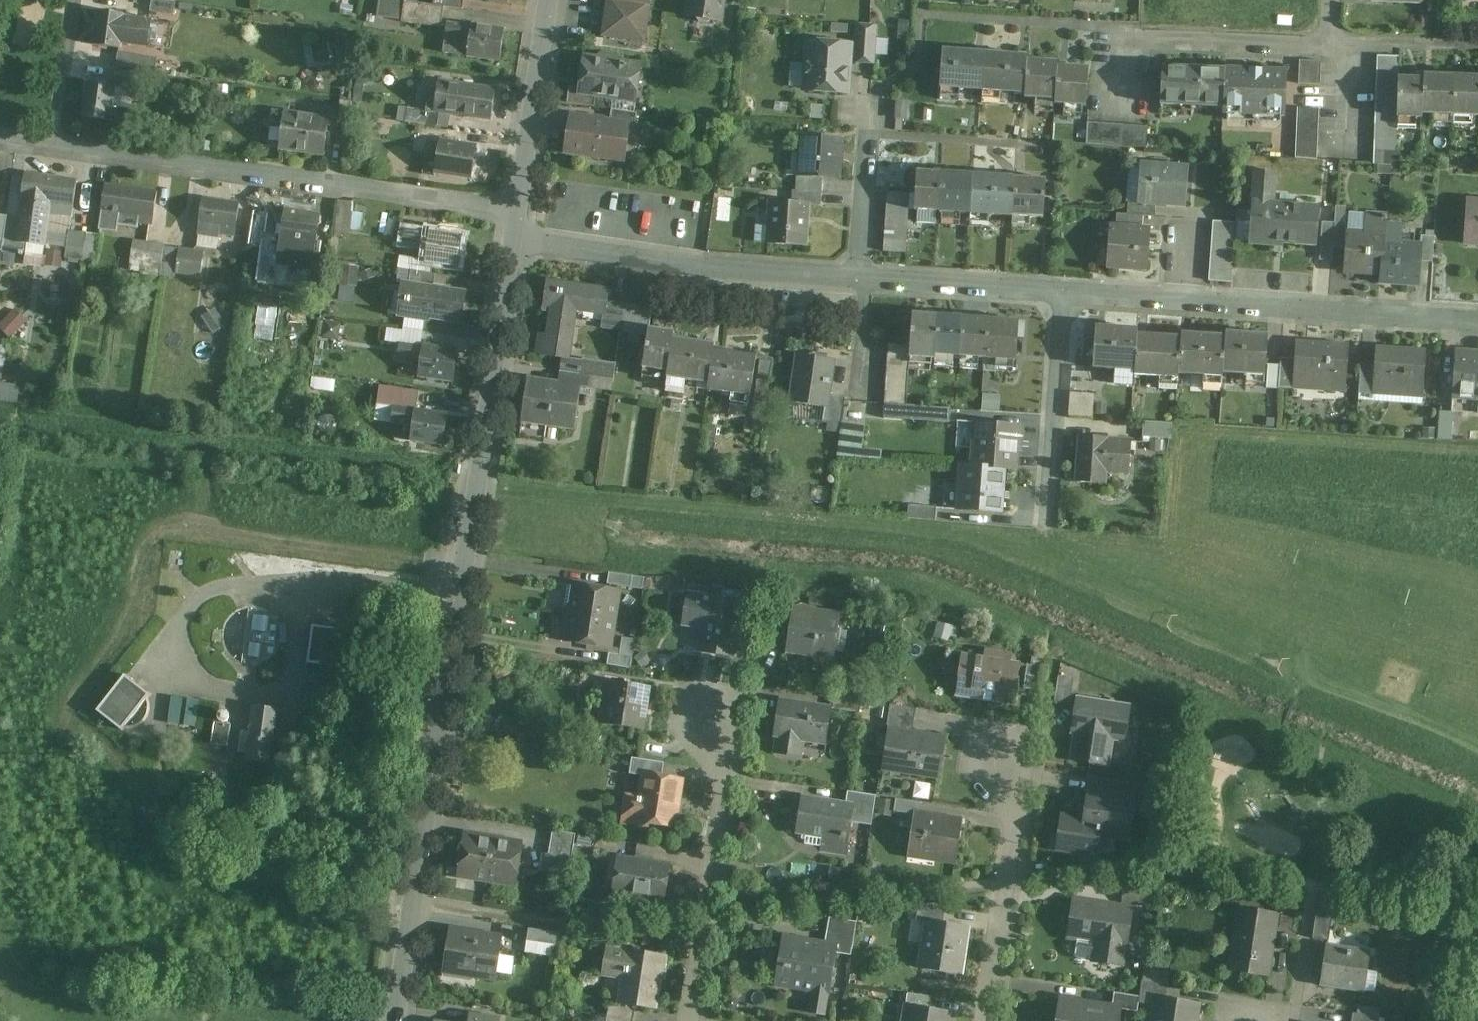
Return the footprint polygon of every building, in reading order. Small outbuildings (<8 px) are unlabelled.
[(161,0),(152,0),(150,11),(174,15),(176,2),(161,0)] [(433,5),(444,6),(463,9),(464,0),(434,0),(433,5)] [(605,34),(643,39),(642,40),(644,40),(650,0),(610,0),(605,34)] [(687,16),(696,17),(699,22),(707,23),(712,19),(721,20),(724,0),(690,0),(687,16)] [(433,5),(405,1),(402,22),(441,28),(444,6),(433,5)] [(151,20),(124,16),(124,14),(98,10),(93,44),(120,48),(121,43),(147,47),(151,20)] [(504,29),(471,24),(470,26),(446,22),(442,52),(500,60),(504,29)] [(846,36),(845,24),(828,25),(829,37),(846,36)] [(875,27),(858,26),(855,61),(873,63),(875,27)] [(850,45),(808,42),(805,90),(847,93),(850,45)] [(314,44),(315,61),(331,60),(329,43),(314,44)] [(984,53),(945,50),(942,88),(982,91),(984,53)] [(158,58),(118,52),(116,67),(155,73),(158,58)] [(1028,57),(984,53),(982,91),(1025,94),(1027,60),(1028,57)] [(1399,56),(1377,55),(1377,68),(1399,69),(1399,56)] [(626,63),(585,57),(580,88),(579,93),(596,95),(621,99),(621,98),(626,99),(640,89),(638,86),(640,66),(625,64),(626,63)] [(1058,62),(1027,60),(1025,94),(1025,99),(1055,101),(1057,66),(1058,62)] [(1321,61),(1299,60),(1299,72),(1320,73),(1321,61)] [(1088,69),(1057,66),(1055,101),(1055,104),(1086,106),(1088,69)] [(1225,69),(1162,66),(1160,105),(1223,108),(1225,69)] [(376,68),(363,67),(361,82),(358,82),(356,101),(365,102),(367,85),(373,86),(376,68)] [(1399,69),(1377,68),(1376,80),(1398,81),(1398,77),(1399,69)] [(1287,71),(1225,69),(1223,108),(1223,114),(1285,116),(1287,71)] [(119,71),(117,83),(135,86),(137,74),(119,71)] [(1320,73),(1299,72),(1298,83),(1320,85),(1320,73)] [(1454,76),(1424,75),(1424,79),(1423,114),(1453,115),(1454,76)] [(1454,76),(1453,115),(1477,117),(1477,77),(1454,76)] [(1424,79),(1398,77),(1397,117),(1422,118),(1423,114),(1424,79)] [(1398,81),(1376,80),(1376,92),(1398,93),(1398,81)] [(114,87),(88,83),(83,116),(115,121),(117,106),(112,105),(114,87)] [(462,86),(438,83),(436,96),(450,98),(460,99),(462,86)] [(496,89),(462,85),(462,86),(460,99),(460,105),(458,116),(491,120),(496,89)] [(580,88),(570,86),(567,103),(594,107),(596,95),(579,93),(580,88)] [(1398,93),(1376,92),(1376,104),(1397,105),(1398,93)] [(1397,105),(1376,104),(1375,116),(1397,116),(1397,105)] [(1319,109),(1297,108),(1297,120),(1319,120),(1319,109)] [(637,113),(612,109),(610,121),(628,124),(628,125),(635,127),(637,113)] [(329,119),(285,113),(280,149),(324,156),(329,119)] [(610,121),(572,116),(567,152),(622,160),(628,125),(628,124),(610,121)] [(1397,116),(1375,116),(1375,128),(1397,130),(1397,117),(1397,116)] [(1319,120),(1297,120),(1296,132),(1318,132),(1319,120)] [(1135,125),(1124,125),(1122,146),(1134,147),(1135,125)] [(1147,126),(1135,125),(1134,147),(1146,148),(1147,126)] [(1397,130),(1375,128),(1374,140),(1396,142),(1397,130)] [(1318,132),(1296,132),(1296,144),(1318,144),(1318,132)] [(843,138),(803,135),(800,175),(800,177),(823,178),(840,179),(843,138)] [(441,142),(418,138),(415,152),(439,156),(441,142)] [(1396,142),(1374,140),(1374,152),(1396,154),(1396,142)] [(475,146),(441,141),(441,142),(439,156),(436,173),(470,178),(475,146)] [(1318,144),(1296,144),(1295,158),(1317,160),(1318,144)] [(1396,154),(1374,152),(1374,164),(1395,165),(1396,154)] [(1189,166),(1140,163),(1138,202),(1138,203),(1156,204),(1186,206),(1189,166)] [(942,172),(919,170),(916,209),(920,210),(919,222),(937,224),(937,211),(940,211),(942,172)] [(1256,171),(1254,202),(1276,204),(1278,173),(1256,171)] [(973,174),(942,172),(940,211),(944,211),(943,224),(960,225),(961,213),(970,213),(973,174)] [(77,180),(25,173),(19,216),(22,217),(19,241),(27,242),(26,253),(43,256),(45,244),(47,232),(49,216),(46,216),(47,213),(72,217),(77,180)] [(823,178),(800,177),(800,175),(798,174),(797,191),(822,193),(823,178)] [(1014,177),(973,174),(970,213),(1011,216),(1014,177)] [(1046,179),(1014,177),(1011,216),(1043,219),(1046,179)] [(123,189),(105,187),(99,230),(118,232),(119,226),(123,189)] [(156,193),(123,189),(119,226),(135,229),(136,224),(153,226),(156,193)] [(797,191),(794,191),(793,204),(808,205),(808,206),(821,207),(822,193),(797,191)] [(910,193),(888,192),(887,204),(909,205),(910,193)] [(238,205),(205,201),(202,225),(201,236),(218,238),(218,236),(233,237),(238,205)] [(1156,204),(1138,203),(1138,202),(1129,201),(1128,214),(1143,215),(1155,216),(1156,204)] [(1468,201),(1465,242),(1477,243),(1477,201),(1468,201)] [(793,204),(772,202),(770,244),(805,246),(808,206),(808,205),(793,204)] [(1276,204),(1254,202),(1252,222),(1257,222),(1256,241),(1250,240),(1250,242),(1275,244),(1275,240),(1315,243),(1318,207),(1276,204)] [(909,205),(887,204),(886,216),(908,217),(909,205)] [(319,216),(285,212),(280,249),(299,252),(300,247),(305,247),(305,250),(307,250),(308,248),(315,249),(319,216)] [(72,217),(47,213),(46,216),(49,216),(47,232),(68,235),(69,231),(70,231),(72,217)] [(1128,214),(1117,214),(1116,227),(1142,229),(1143,215),(1128,214)] [(19,217),(7,215),(3,242),(2,250),(18,252),(19,241),(22,217),(19,216),(19,217)] [(908,217),(886,216),(885,227),(907,229),(908,217)] [(1349,231),(1347,231),(1346,249),(1344,272),(1382,275),(1385,243),(1387,225),(1387,217),(1369,216),(1367,233),(1349,231)] [(1235,222),(1213,220),(1212,232),(1234,234),(1235,222)] [(1335,222),(1323,221),(1320,259),(1332,260),(1333,248),(1335,222)] [(1349,223),(1335,222),(1333,248),(1346,249),(1347,231),(1349,231),(1349,223)] [(1420,246),(1399,244),(1401,226),(1387,225),(1385,243),(1382,275),(1382,283),(1418,286),(1420,262),(1421,246),(1420,246)] [(907,229),(885,227),(884,239),(906,241),(907,229)] [(1116,227),(1111,227),(1108,266),(1148,269),(1151,230),(1142,229),(1116,227)] [(70,231),(69,231),(68,235),(65,258),(82,261),(87,233),(70,231)] [(427,235),(404,232),(403,245),(426,248),(427,235)] [(1233,246),(1234,234),(1212,232),(1211,244),(1233,246)] [(100,235),(87,233),(82,261),(96,263),(100,235)] [(461,236),(427,233),(427,235),(426,248),(424,264),(458,267),(461,236)] [(1434,237),(1421,236),(1420,246),(1421,246),(1420,262),(1432,263),(1434,237)] [(122,240),(112,239),(110,252),(120,253),(122,240)] [(906,241),(884,239),(884,251),(906,253),(906,241)] [(163,247),(132,243),(129,259),(142,260),(141,272),(159,274),(163,247)] [(1233,246),(1211,244),(1210,256),(1232,258),(1233,246)] [(204,252),(180,249),(177,275),(201,278),(204,252)] [(1232,258),(1210,256),(1209,268),(1231,270),(1232,258)] [(305,268),(298,267),(294,292),(312,295),(317,268),(305,266),(305,268)] [(1231,270),(1209,268),(1208,280),(1230,282),(1231,270)] [(435,274),(409,271),(407,286),(433,289),(435,274)] [(609,293),(550,284),(546,311),(550,311),(546,335),(540,335),(537,354),(561,358),(569,359),(576,313),(605,318),(607,303),(609,293)] [(433,289),(407,286),(406,294),(393,292),(390,315),(429,320),(429,319),(462,323),(465,293),(433,289)] [(624,306),(607,303),(605,318),(603,329),(621,332),(624,306)] [(0,324),(0,327),(13,337),(29,318),(14,306),(0,324)] [(638,308),(624,306),(621,332),(634,334),(638,308)] [(214,330),(226,324),(216,307),(205,314),(214,330)] [(652,310),(638,308),(634,334),(648,336),(652,310)] [(938,315),(913,314),(911,345),(910,357),(935,359),(935,354),(938,315)] [(962,317),(938,315),(935,354),(960,356),(962,317)] [(987,319),(962,317),(960,356),(984,358),(987,319)] [(1020,321),(987,319),(984,358),(1017,360),(1020,321)] [(1138,329),(1096,326),(1093,368),(1135,370),(1137,334),(1138,329)] [(674,331),(649,327),(648,336),(643,367),(668,371),(673,336),(674,331)] [(1268,333),(1226,330),(1225,335),(1223,371),(1265,374),(1268,333)] [(1225,335),(1182,332),(1181,337),(1179,372),(1223,375),(1223,371),(1225,335)] [(1181,337),(1137,334),(1135,370),(1134,374),(1178,378),(1179,372),(1181,337)] [(715,343),(673,336),(668,371),(667,377),(709,383),(714,348),(715,343)] [(1350,344),(1296,340),(1295,365),(1293,383),(1295,383),(1347,387),(1350,344)] [(911,345),(889,344),(888,356),(910,358),(910,357),(911,345)] [(424,349),(401,345),(399,358),(423,362),(424,349)] [(457,351),(425,346),(424,349),(423,362),(420,378),(453,382),(457,351)] [(1427,351),(1378,347),(1376,372),(1375,393),(1376,393),(1424,396),(1427,351)] [(714,348),(709,383),(709,384),(708,388),(751,395),(757,355),(714,348)] [(1456,352),(1453,398),(1477,400),(1477,354),(1456,352)] [(772,358),(761,356),(757,381),(769,382),(772,358)] [(833,361),(800,356),(793,400),(825,405),(827,405),(829,394),(833,361)] [(910,358),(888,356),(887,368),(909,370),(910,358)] [(615,364),(582,359),(582,361),(569,359),(561,358),(559,371),(613,379),(615,364)] [(1280,364),(1270,364),(1268,388),(1278,388),(1278,386),(1280,364)] [(1295,365),(1280,364),(1278,386),(1294,387),(1295,383),(1293,383),(1295,365)] [(909,370),(887,368),(885,391),(907,393),(909,370)] [(613,379),(559,371),(557,384),(581,387),(611,392),(613,379)] [(1376,372),(1360,371),(1358,395),(1376,396),(1376,393),(1375,393),(1376,372)] [(557,384),(528,380),(523,422),(576,429),(581,387),(557,384)] [(769,382),(757,381),(752,413),(764,415),(769,382)] [(20,384),(0,383),(0,399),(20,400),(20,384)] [(907,393),(885,391),(884,403),(906,405),(907,393)] [(1092,394),(1070,392),(1070,404),(1091,406),(1092,394)] [(845,396),(829,394),(827,405),(825,405),(823,422),(841,424),(845,396)] [(1091,406),(1070,404),(1069,416),(1091,418),(1091,406)] [(952,408),(920,406),(919,420),(951,422),(952,408)] [(448,415),(395,407),(392,424),(413,427),(411,441),(444,446),(448,415)] [(1454,438),(1455,411),(1440,410),(1440,438),(1454,438)] [(843,420),(840,455),(863,457),(867,422),(843,420)] [(1172,423),(1144,421),(1142,437),(1170,439),(1172,423)] [(1022,426),(975,422),(972,465),(972,466),(1006,468),(1005,469),(1016,470),(1018,441),(1021,441),(1022,426)] [(394,431),(386,430),(384,438),(393,439),(394,431)] [(1108,438),(1079,436),(1076,482),(1100,483),(1100,470),(1129,473),(1131,441),(1108,439),(1108,438)] [(1006,468),(972,466),(972,465),(961,465),(958,509),(1002,512),(1005,469),(1006,468)] [(937,507),(909,505),(908,518),(936,520),(937,507)] [(645,578),(609,572),(607,584),(643,589),(645,578)] [(619,592),(575,585),(575,587),(568,586),(564,611),(571,613),(615,619),(619,592)] [(756,594),(743,592),(742,601),(744,601),(741,618),(752,619),(756,594)] [(742,601),(709,596),(709,599),(687,595),(683,625),(704,628),(701,653),(735,658),(741,618),(744,601),(742,601)] [(788,599),(776,597),(772,623),(784,624),(788,599)] [(276,654),(281,643),(286,643),(287,637),(286,630),(285,624),(280,625),(273,615),(263,609),(251,606),(239,609),(229,616),(223,626),(222,639),(226,650),(234,660),(244,665),(256,666),(268,662),(276,654)] [(838,615),(809,611),(808,620),(794,618),(789,649),(814,653),(815,648),(833,650),(838,615)] [(615,619),(571,613),(567,640),(610,647),(615,619)] [(356,632),(312,626),(308,664),(352,669),(356,632)] [(635,643),(623,641),(621,654),(633,656),(635,643)] [(985,658),(964,655),(957,695),(993,701),(994,696),(1015,699),(1020,664),(1004,661),(1005,653),(986,650),(985,658)] [(621,654),(609,653),(607,664),(631,668),(633,656),(621,654)] [(1039,667),(1030,665),(1026,688),(1035,690),(1039,667)] [(150,694),(125,675),(97,711),(122,730),(150,694)] [(1075,677),(1058,675),(1054,701),(1071,703),(1075,677)] [(651,687),(610,681),(604,722),(645,728),(651,687)] [(169,720),(196,725),(202,699),(174,694),(169,720)] [(861,700),(836,696),(834,708),(859,712),(861,700)] [(832,707),(781,699),(776,735),(779,736),(776,753),(801,756),(804,739),(827,743),(832,707)] [(1131,708),(1079,700),(1076,719),(1081,719),(1075,759),(1091,762),(1090,764),(1094,764),(1094,762),(1108,764),(1113,732),(1127,734),(1131,708)] [(918,709),(892,705),(888,728),(891,729),(891,728),(914,732),(918,709)] [(274,710),(255,708),(249,761),(255,761),(268,763),(274,710)] [(229,719),(230,717),(229,715),(228,713),(226,712),(224,712),(222,712),(220,713),(219,715),(219,717),(219,719),(220,721),(222,722),(224,722),(226,722),(228,721),(229,719)] [(231,725),(215,722),(212,744),(228,746),(231,725)] [(914,732),(891,728),(891,729),(884,770),(940,778),(946,737),(914,732)] [(664,763),(632,758),(630,774),(643,776),(644,773),(662,776),(664,763)] [(268,763),(255,761),(252,785),(250,784),(248,804),(250,805),(248,823),(261,825),(261,822),(278,824),(279,813),(285,813),(286,804),(279,803),(282,778),(266,776),(268,763)] [(662,776),(644,773),(643,776),(640,798),(625,809),(623,822),(648,826),(649,822),(675,826),(679,804),(675,803),(678,779),(662,776)] [(916,796),(932,797),(932,782),(917,782),(916,796)] [(1171,791),(1148,787),(1145,800),(1169,804),(1171,791)] [(1134,798),(1088,790),(1084,820),(1082,830),(1100,833),(1128,837),(1134,798)] [(876,795),(850,791),(849,803),(854,804),(854,805),(874,809),(876,795)] [(849,803),(802,796),(801,798),(806,798),(800,834),(802,834),(803,830),(827,834),(824,852),(846,855),(851,822),(854,805),(854,804),(849,803)] [(923,803),(897,799),(895,811),(915,814),(915,813),(921,814),(923,803)] [(874,809),(854,805),(851,822),(871,825),(874,809)] [(921,814),(915,813),(915,814),(909,857),(910,857),(910,855),(956,862),(962,820),(921,814)] [(1084,820),(1062,817),(1059,836),(1064,837),(1062,849),(1097,855),(1100,833),(1082,830),(1084,820)] [(576,834),(552,830),(549,854),(560,856),(572,858),(576,834)] [(493,839),(464,835),(458,874),(487,879),(493,839)] [(626,842),(595,837),(593,850),(624,854),(626,842)] [(522,844),(493,839),(487,879),(516,884),(522,844)] [(549,854),(544,853),(541,870),(558,873),(560,856),(549,854)] [(670,864),(624,857),(618,894),(664,901),(670,864)] [(1156,889),(1126,885),(1124,900),(1153,905),(1156,889)] [(1298,900),(1284,898),(1280,927),(1293,929),(1298,900)] [(1131,910),(1074,901),(1069,936),(1077,938),(1075,954),(1078,958),(1121,965),(1124,945),(1126,945),(1131,910)] [(947,902),(919,905),(917,920),(929,922),(929,921),(944,923),(947,902)] [(1334,905),(1318,903),(1313,937),(1329,940),(1334,905)] [(1278,914),(1239,908),(1229,970),(1268,976),(1278,914)] [(857,921),(832,917),(830,931),(854,935),(857,921)] [(944,923),(929,921),(929,922),(922,964),(960,969),(967,927),(944,923)] [(503,936),(450,927),(445,963),(473,967),(471,975),(497,979),(503,936)] [(560,933),(529,929),(528,940),(558,945),(560,933)] [(854,935),(830,931),(828,944),(837,945),(836,947),(852,949),(854,935)] [(828,944),(784,937),(777,980),(780,985),(812,990),(809,1009),(825,1012),(828,993),(829,993),(836,947),(837,945),(828,944)] [(1370,953),(1328,946),(1322,984),(1364,990),(1370,953)] [(667,957),(608,947),(604,969),(624,972),(620,1002),(636,1004),(656,1007),(661,970),(665,970),(667,957)] [(1168,985),(1142,981),(1140,997),(1163,999),(1163,998),(1166,998),(1168,985)] [(931,997),(908,993),(906,1005),(912,1006),(929,1008),(931,997)] [(1140,997),(1114,993),(1112,1005),(1122,1006),(1122,1009),(1137,1011),(1140,997)] [(1060,997),(1059,999),(1065,1000),(1061,1020),(1120,1020),(1122,1009),(1122,1006),(1112,1005),(1060,997)] [(1163,998),(1163,999),(1159,1020),(1196,1020),(1199,1004),(1166,998),(1163,998)] [(619,1006),(610,1004),(607,1020),(633,1020),(636,1004),(620,1002),(619,1006)] [(912,1006),(906,1005),(904,1020),(952,1020),(954,1012),(929,1008),(912,1006)]
